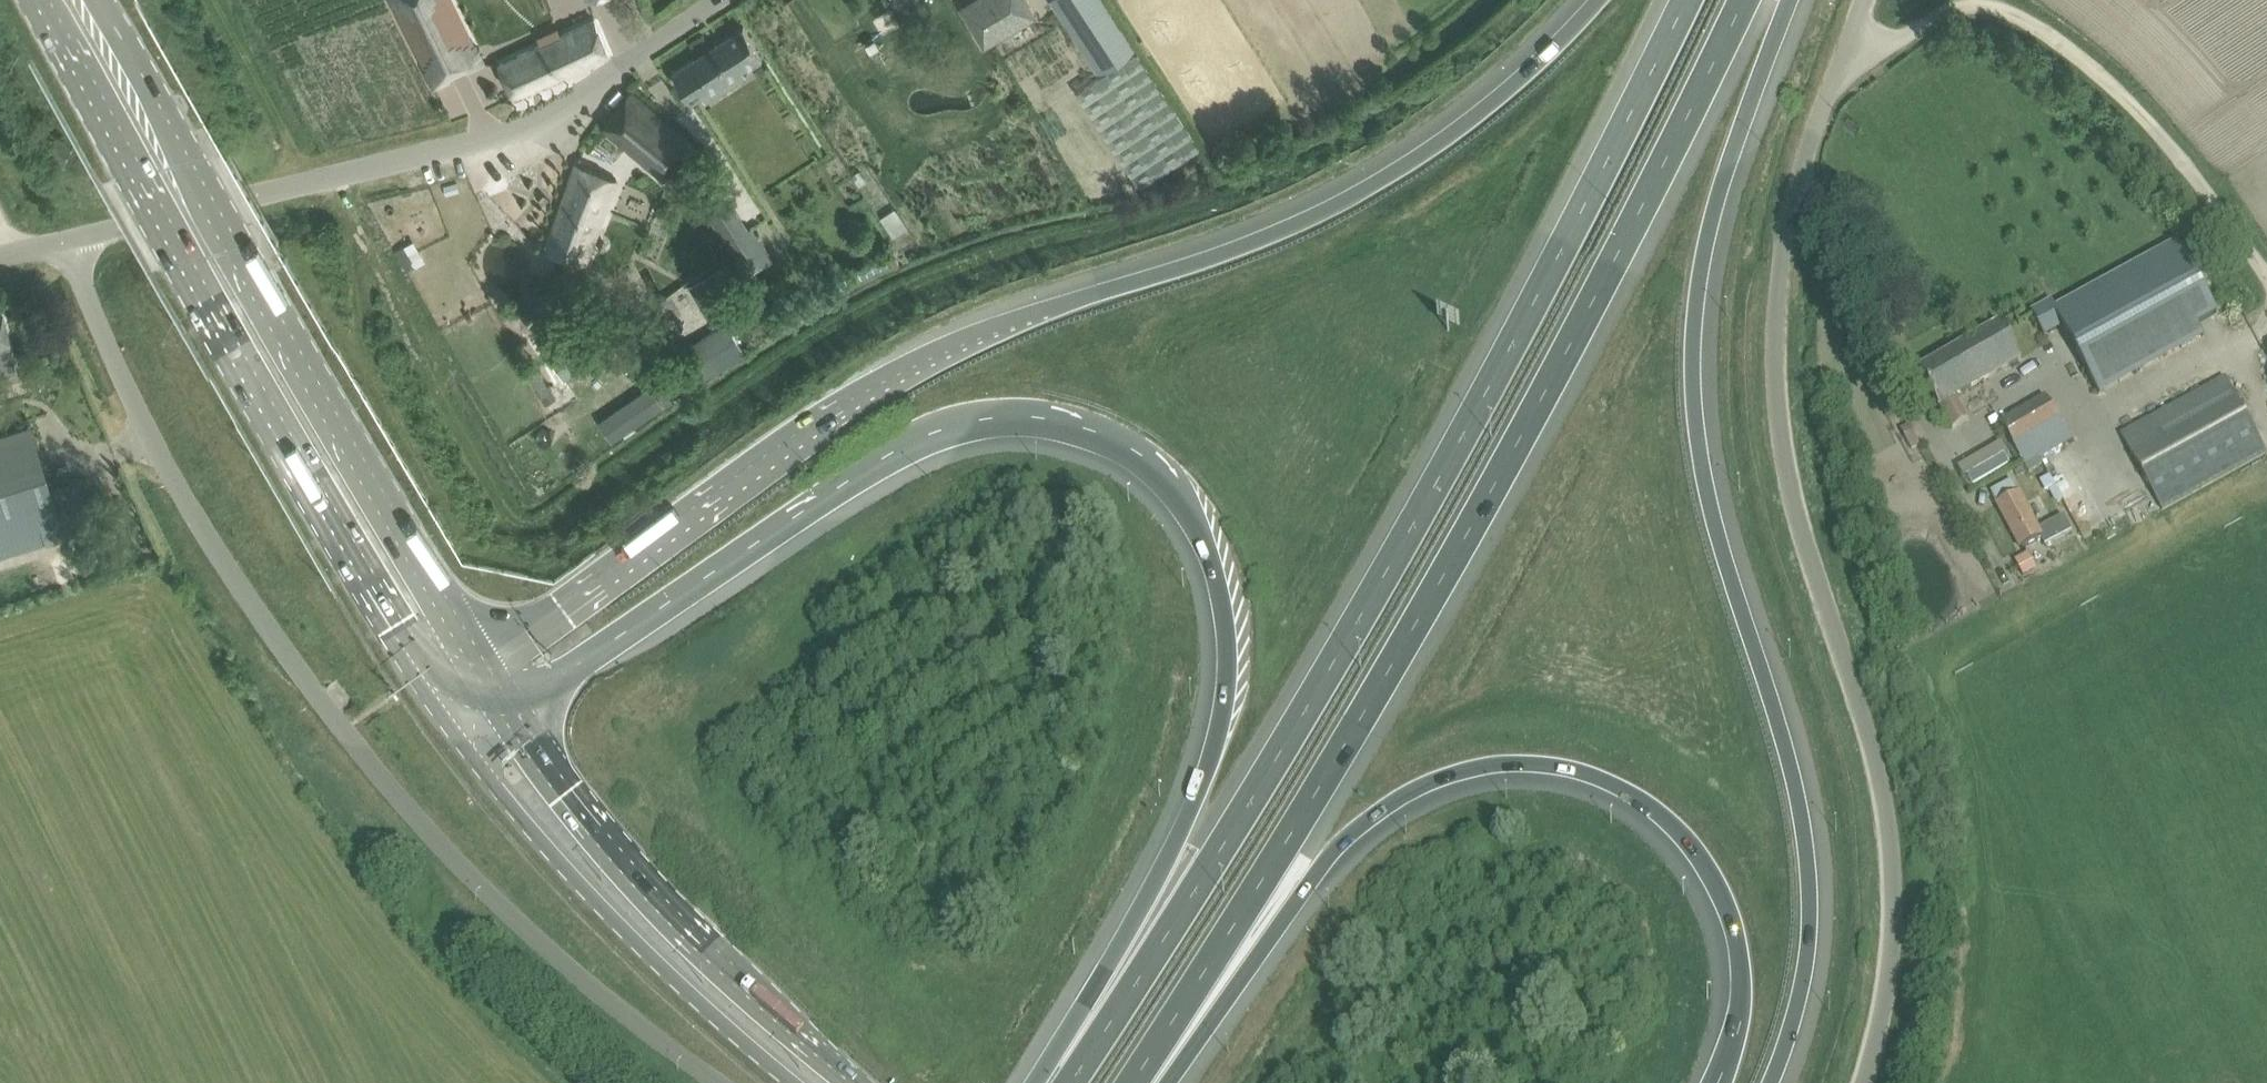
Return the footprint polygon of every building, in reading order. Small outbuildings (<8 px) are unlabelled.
[(435,86),(451,78),(448,72),(464,64),(467,70),(483,62),(452,0),(392,0),(435,86)] [(984,46),(1036,16),(1027,0),(991,0),(997,11),(972,26),(984,46)] [(1100,73),(1136,49),(1124,30),(1121,26),(1112,11),(1105,0),(1052,0),(1100,73)] [(609,52),(595,19),(499,64),(516,96),(609,52)] [(744,26),(673,71),(692,101),(703,94),(706,99),(725,88),(720,79),(740,66),(742,69),(763,55),(744,26)] [(1086,82),(1074,90),(1138,189),(1201,148),(1171,102),(1136,49),(1100,73),(1086,82)] [(704,153),(631,92),(604,124),(665,176),(676,163),(687,173),(704,153)] [(836,141),(907,256),(936,238),(847,94),(832,103),(840,116),(837,117),(847,134),(836,141)] [(584,263),(618,176),(577,162),(548,251),(567,257),(559,279),(573,284),(581,262),(584,263)] [(741,223),(719,189),(696,204),(740,272),(763,258),(766,256),(744,222),(741,223)] [(2068,322),(2103,391),(2210,337),(2204,324),(2224,315),(2187,242),(2062,306),(2058,298),(2038,307),(2050,331),(2068,322)] [(721,268),(691,286),(713,324),(744,306),(721,268)] [(0,301),(0,345),(10,343),(0,301)] [(1953,428),(1967,420),(1956,400),(2023,363),(2000,323),(1918,369),(1939,406),(1940,406),(1953,428)] [(708,348),(678,365),(690,385),(744,353),(727,324),(702,338),(708,348)] [(560,371),(603,342),(594,329),(551,358),(560,371)] [(542,393),(553,387),(541,364),(530,370),(542,393)] [(2206,387),(2121,432),(2163,510),(2266,454),(2266,453),(2225,376),(2206,387)] [(649,387),(601,420),(614,439),(662,406),(649,387)] [(552,390),(542,395),(546,402),(555,397),(552,390)] [(667,392),(659,397),(664,405),(672,400),(667,392)] [(2025,468),(2073,439),(2043,395),(1998,422),(2025,468)] [(98,525),(83,477),(49,487),(29,423),(0,431),(0,554),(98,525)] [(2011,482),(1995,490),(1992,492),(1997,503),(2021,548),(2041,537),(2045,545),(2071,531),(2063,515),(2038,529),(2018,492),(2017,493),(2011,482)] [(2017,559),(2024,573),(2039,566),(2032,551),(2017,559)]
